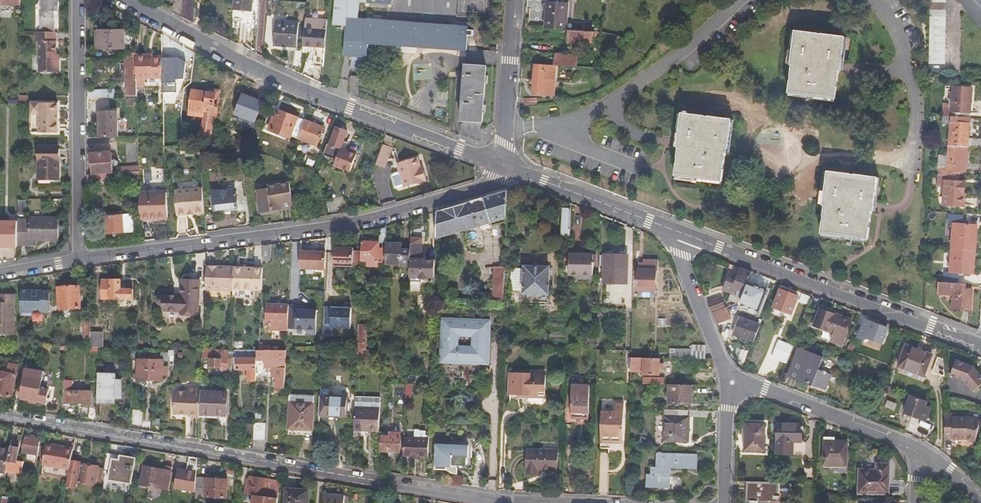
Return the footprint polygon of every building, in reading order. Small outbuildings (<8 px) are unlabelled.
[(57,32),(57,18),(60,18),(60,0),(39,0),(47,5),(45,9),(44,9),(44,18),(42,18),(42,32),(57,32)] [(183,17),(185,0),(174,0),(173,12),(183,17)] [(196,23),(197,0),(185,0),(183,17),(196,23)] [(233,11),(252,12),(253,0),(234,0),(233,11)] [(924,17),(924,72),(940,72),(940,0),(924,0),(924,17)] [(548,1),(546,28),(567,29),(569,2),(548,1)] [(466,48),(468,23),(366,14),(365,18),(359,17),(348,16),(347,25),(345,25),(345,37),(343,52),(366,55),(368,41),(466,48)] [(307,20),(305,48),(315,49),(313,69),(324,69),(327,22),(307,20)] [(301,24),(279,22),(277,47),(299,49),(301,24)] [(600,44),(602,31),(570,30),(569,42),(600,44)] [(57,53),(57,32),(42,32),(36,32),(36,42),(40,42),(40,72),(60,72),(60,61),(60,53),(57,53)] [(122,32),(99,32),(99,51),(122,51),(122,32)] [(839,38),(789,32),(785,67),(787,67),(784,94),(831,99),(834,72),(836,73),(836,66),(839,38)] [(171,60),(171,41),(161,36),(162,59),(163,79),(164,91),(170,91),(169,60),(171,60)] [(611,49),(615,52),(624,39),(619,36),(611,49)] [(567,67),(568,55),(557,55),(556,66),(558,66),(567,67)] [(567,67),(578,67),(578,56),(568,55),(567,67)] [(145,80),(163,79),(162,59),(147,59),(146,57),(137,57),(137,61),(137,80),(145,80)] [(364,66),(364,59),(352,58),(350,69),(365,70),(364,66)] [(138,87),(137,80),(137,61),(127,61),(126,61),(126,78),(128,78),(129,96),(131,95),(131,97),(138,97),(138,87)] [(556,66),(536,65),(534,95),(556,96),(558,66),(556,66)] [(487,69),(465,67),(461,121),(482,123),(487,69)] [(361,79),(351,78),(350,85),(360,86),(361,79)] [(943,109),(943,117),(956,118),(956,112),(970,113),(972,89),(952,87),(951,109),(943,109)] [(114,90),(88,90),(88,98),(114,98),(114,90)] [(201,151),(208,152),(209,141),(210,129),(208,129),(209,125),(212,126),(213,115),(218,115),(219,108),(214,107),(216,96),(214,96),(214,95),(214,94),(214,93),(213,92),(212,92),(211,92),(210,93),(209,95),(208,94),(208,97),(193,95),(190,114),(196,115),(196,120),(201,120),(200,125),(204,126),(203,133),(201,151)] [(138,105),(138,97),(131,97),(127,97),(127,106),(138,105)] [(18,107),(18,100),(7,99),(7,107),(18,107)] [(58,103),(32,103),(32,133),(58,133),(58,103)] [(100,111),(99,138),(118,137),(118,111),(100,111)] [(298,141),(305,122),(279,112),(275,120),(272,119),(268,130),(271,131),(270,133),(289,140),(290,138),(298,141)] [(727,158),(731,125),(687,119),(687,118),(684,117),(684,119),(683,119),(680,141),(679,154),(681,154),(678,180),(723,186),(726,158),(727,158)] [(943,117),(942,125),(950,126),(948,148),(967,149),(980,150),(980,141),(968,140),(969,125),(955,124),(956,118),(943,117)] [(325,129),(305,122),(298,141),(317,148),(325,129)] [(348,131),(338,127),(331,145),(330,145),(326,155),(337,159),(335,167),(352,173),(358,157),(341,150),(348,131)] [(201,151),(203,133),(201,133),(200,137),(196,137),(191,149),(199,150),(201,151)] [(218,154),(219,148),(210,146),(210,141),(209,141),(208,152),(217,154),(218,154)] [(255,151),(258,145),(251,142),(248,148),(255,151)] [(393,148),(383,144),(376,165),(385,168),(393,148)] [(60,148),(40,147),(40,180),(60,180),(60,148)] [(938,170),(937,179),(938,179),(951,180),(957,180),(958,174),(965,174),(967,149),(948,148),(947,160),(940,159),(939,171),(938,170)] [(112,151),(92,152),(93,173),(113,172),(112,151)] [(244,173),(242,160),(230,157),(233,175),(244,173)] [(421,172),(420,169),(417,159),(397,164),(404,188),(426,182),(423,171),(421,172)] [(118,173),(88,175),(89,185),(111,184),(111,180),(140,179),(140,172),(118,173)] [(878,181),(827,175),(823,210),(825,211),(821,238),(869,243),(872,215),(874,216),(875,210),(878,181)] [(951,180),(938,179),(937,187),(945,188),(944,210),(963,211),(965,187),(957,186),(951,186),(951,180)] [(247,193),(245,180),(220,183),(221,191),(237,189),(237,194),(247,193)] [(296,208),(292,186),(269,189),(269,192),(259,193),(261,204),(260,204),(261,215),(274,213),(274,212),(283,211),(283,210),(296,208)] [(206,214),(204,189),(177,191),(179,216),(206,214)] [(249,213),(247,193),(237,194),(237,189),(221,191),(213,192),(216,214),(218,214),(224,213),(225,216),(233,215),(233,212),(239,211),(240,214),(249,213)] [(508,219),(509,192),(469,204),(437,213),(436,239),(508,219)] [(169,220),(168,194),(141,195),(141,212),(142,221),(169,220)] [(326,210),(324,196),(315,197),(318,212),(326,210)] [(26,201),(18,201),(18,216),(26,216),(26,201)] [(570,239),(571,212),(562,212),(562,238),(570,239)] [(218,214),(216,214),(206,215),(207,223),(208,232),(220,231),(218,214)] [(135,216),(105,218),(106,235),(135,233),(135,216)] [(18,224),(18,245),(36,245),(36,241),(57,241),(57,218),(29,218),(29,220),(18,220),(18,224)] [(974,255),(975,255),(977,230),(963,229),(963,220),(949,219),(948,227),(953,228),(951,253),(974,255)] [(18,249),(18,245),(18,224),(0,224),(0,249),(18,249)] [(435,274),(435,259),(422,258),(422,240),(411,240),(411,252),(410,267),(409,290),(415,291),(415,278),(418,278),(418,276),(422,274),(435,274)] [(379,253),(379,244),(362,243),(361,262),(370,262),(370,268),(377,268),(377,263),(379,263),(379,261),(382,260),(382,259),(382,253),(379,253)] [(395,245),(386,244),(385,266),(410,267),(411,252),(401,252),(395,251),(395,245)] [(270,260),(271,245),(262,246),(262,259),(270,260)] [(301,249),(301,268),(327,269),(328,250),(301,249)] [(974,255),(951,253),(949,277),(943,277),(943,284),(958,285),(958,278),(972,279),(974,255)] [(570,255),(569,275),(592,276),(593,256),(570,255)] [(627,257),(605,256),(605,266),(604,283),(626,284),(627,257)] [(549,267),(524,266),(524,268),(523,291),(522,303),(537,304),(537,302),(538,295),(548,296),(549,267)] [(234,283),(235,268),(220,267),(220,270),(207,269),(206,290),(234,291),(234,288),(234,283)] [(262,269),(235,268),(234,283),(234,288),(234,291),(234,296),(253,296),(253,289),(261,289),(262,269)] [(494,291),(505,291),(506,268),(495,268),(494,291)] [(523,291),(524,268),(511,268),(510,291),(523,291)] [(749,285),(753,273),(742,269),(731,299),(740,303),(742,302),(743,299),(749,285)] [(655,298),(656,271),(638,270),(638,298),(655,298)] [(121,277),(103,277),(103,295),(132,296),(132,287),(121,286),(121,277)] [(199,315),(200,281),(184,281),(183,298),(170,297),(162,297),(160,298),(159,299),(158,300),(158,302),(159,303),(161,305),(165,306),(165,311),(183,312),(182,315),(199,315)] [(755,287),(749,285),(743,299),(749,302),(755,287)] [(79,286),(58,288),(59,309),(80,308),(79,286)] [(966,295),(966,289),(939,287),(938,299),(953,300),(952,315),(971,316),(972,295),(966,295)] [(798,296),(781,289),(774,307),(791,313),(798,296)] [(33,292),(21,291),(20,317),(32,317),(32,314),(36,309),(39,314),(48,314),(49,293),(37,292),(37,297),(33,297),(33,292)] [(494,302),(505,303),(505,302),(505,291),(494,291),(494,302)] [(718,299),(715,291),(708,293),(711,302),(718,299)] [(14,295),(0,294),(0,335),(12,336),(14,295)] [(708,303),(712,313),(714,312),(724,308),(721,298),(718,299),(711,302),(708,303)] [(288,328),(289,302),(267,301),(266,322),(269,322),(269,327),(288,328)] [(334,336),(334,327),(352,328),(353,306),(325,305),(324,336),(334,336)] [(714,312),(719,323),(733,318),(729,307),(724,308),(714,312)] [(292,308),(291,331),(317,333),(318,309),(292,308)] [(851,321),(820,309),(814,326),(833,334),(830,341),(841,345),(851,321)] [(757,339),(762,323),(742,315),(735,331),(757,339)] [(888,328),(866,319),(860,336),(866,339),(867,337),(882,342),(888,328)] [(487,363),(489,322),(443,321),(441,377),(460,378),(461,362),(487,363)] [(358,343),(367,343),(368,326),(359,325),(359,329),(358,336),(358,343)] [(102,327),(91,327),(90,339),(90,347),(98,347),(101,347),(102,327)] [(787,360),(794,343),(779,337),(772,355),(787,360)] [(358,351),(358,355),(365,355),(365,351),(367,351),(367,350),(367,343),(358,343),(358,351)] [(670,358),(706,359),(706,350),(705,350),(705,346),(692,345),(692,350),(671,349),(670,358)] [(932,355),(907,345),(899,367),(924,376),(932,355)] [(9,357),(22,358),(24,346),(18,346),(11,346),(9,357)] [(823,356),(798,346),(787,375),(812,384),(813,383),(825,388),(831,373),(818,368),(823,356)] [(229,360),(229,349),(203,349),(203,359),(212,360),(212,368),(232,368),(232,360),(229,360)] [(256,382),(256,362),(256,350),(233,350),(233,371),(242,371),(246,374),(246,382),(256,382)] [(276,389),(285,389),(286,357),(287,350),(275,350),(269,350),(258,350),(256,350),(256,362),(265,362),(265,360),(279,360),(278,377),(276,377),(276,389)] [(646,358),(632,358),(631,366),(645,366),(645,371),(645,375),(658,376),(658,360),(645,360),(646,358)] [(946,378),(946,361),(939,358),(934,373),(946,378)] [(151,362),(139,361),(138,381),(163,382),(163,376),(168,376),(168,367),(163,367),(164,360),(151,360),(151,362)] [(958,360),(952,375),(965,380),(974,391),(980,385),(980,373),(975,366),(958,360)] [(485,379),(487,363),(461,362),(460,378),(485,379)] [(13,396),(18,366),(9,364),(7,372),(0,371),(0,394),(13,396)] [(33,412),(36,413),(38,400),(47,401),(48,390),(39,388),(41,371),(26,369),(26,364),(23,364),(19,393),(21,394),(21,398),(29,399),(28,411),(33,412)] [(521,369),(512,368),(511,390),(525,391),(525,392),(547,393),(548,371),(539,371),(539,367),(521,366),(521,369)] [(98,401),(116,401),(116,398),(122,398),(122,381),(116,381),(116,375),(98,375),(98,401)] [(64,381),(65,404),(92,404),(92,393),(72,393),(72,381),(64,381)] [(566,404),(566,420),(566,421),(575,421),(575,414),(589,414),(590,384),(573,383),(572,404),(566,404)] [(691,404),(691,386),(670,385),(669,403),(691,404)] [(201,392),(201,389),(189,389),(189,392),(174,392),(174,403),(176,403),(176,413),(191,414),(200,415),(201,392)] [(206,392),(201,392),(200,415),(226,416),(227,393),(206,392)] [(929,402),(913,396),(906,412),(928,421),(932,409),(927,407),(929,402)] [(291,399),(290,429),(305,430),(305,432),(314,433),(315,400),(291,399)] [(320,400),(320,414),(325,414),(324,419),(338,420),(338,415),(348,415),(349,401),(320,400)] [(601,412),(601,440),(610,440),(624,440),(624,404),(615,403),(614,412),(601,412)] [(355,429),(379,431),(380,414),(380,408),(356,406),(355,423),(355,429)] [(679,417),(679,411),(666,410),(665,442),(676,443),(689,443),(690,418),(679,417)] [(945,415),(945,439),(953,439),(953,442),(965,441),(975,443),(980,421),(969,418),(954,418),(954,415),(945,415)] [(255,438),(255,440),(268,440),(268,424),(255,424),(255,438)] [(801,427),(777,425),(775,455),(800,456),(801,427)] [(764,427),(746,426),(745,451),(764,452),(764,427)] [(305,430),(290,429),(290,436),(313,438),(314,433),(305,432),(305,430)] [(426,439),(426,431),(420,431),(418,429),(415,429),(414,438),(426,439)] [(401,433),(382,432),(381,451),(400,452),(401,433)] [(18,442),(13,440),(11,451),(7,472),(23,474),(25,464),(18,463),(19,457),(23,436),(19,436),(18,442)] [(418,459),(429,459),(429,439),(426,439),(414,438),(404,438),(404,456),(418,457),(418,459)] [(38,457),(40,441),(26,439),(23,454),(38,457)] [(255,451),(267,453),(267,441),(255,441),(255,449),(255,451)] [(452,473),(455,474),(456,467),(458,467),(459,467),(469,459),(470,445),(467,445),(466,442),(458,445),(437,444),(436,469),(447,470),(452,473)] [(835,442),(825,442),(824,469),(846,469),(847,446),(835,445),(835,442)] [(69,471),(70,463),(72,449),(65,448),(65,446),(54,444),(54,445),(46,444),(43,466),(69,471)] [(559,448),(528,446),(526,471),(539,472),(539,467),(557,468),(559,448)] [(11,451),(0,449),(0,473),(6,474),(7,472),(11,451)] [(698,455),(657,454),(656,468),(651,468),(651,476),(647,476),(646,488),(670,489),(671,469),(697,470),(698,455)] [(134,470),(136,460),(112,457),(111,469),(128,471),(128,469),(134,470)] [(196,472),(197,459),(187,457),(187,472),(196,472)] [(469,468),(469,459),(459,467),(469,468)] [(101,487),(103,471),(97,470),(97,469),(79,466),(79,464),(70,463),(69,471),(67,487),(76,488),(77,484),(94,487),(94,486),(101,487)] [(167,470),(144,467),(141,485),(169,489),(172,467),(168,466),(167,470)] [(888,495),(888,466),(876,466),(875,472),(858,472),(857,495),(888,495)] [(251,495),(250,502),(276,502),(279,480),(246,475),(244,494),(251,495)] [(196,478),(195,500),(205,500),(205,498),(225,498),(226,479),(196,478)] [(777,484),(769,483),(745,482),(744,502),(776,502),(777,484)] [(316,489),(287,488),(286,502),(315,502),(316,489)] [(326,493),(325,502),(345,502),(345,495),(326,493)]
